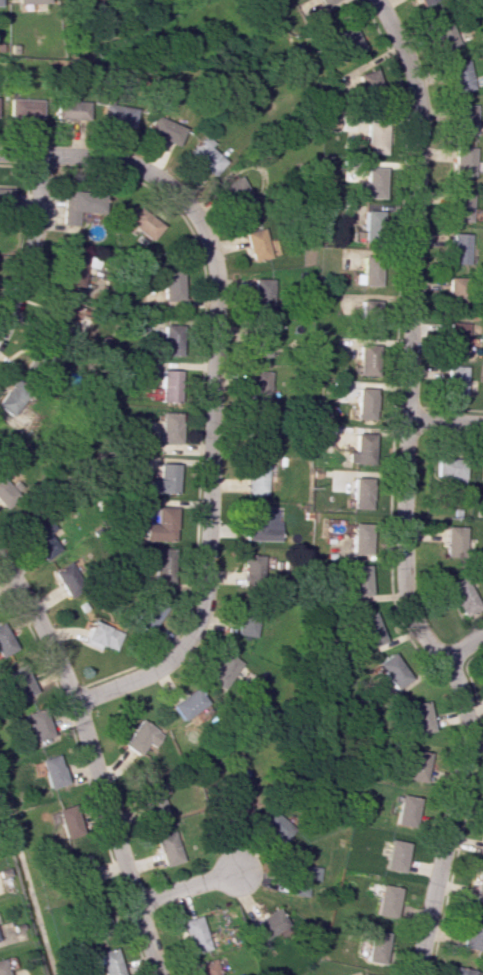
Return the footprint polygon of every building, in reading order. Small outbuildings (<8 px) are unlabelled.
[(338,0),(316,0),(323,13),(340,3),(338,0)] [(443,50),(459,44),(448,18),(433,25),(443,50)] [(364,49),(350,23),(334,32),(349,57),(364,49)] [(474,89),(467,60),(448,64),(455,93),(474,89)] [(363,95),(382,85),(373,68),(354,77),(363,95)] [(41,99),(9,98),(8,117),(40,118),(41,99)] [(86,101),(55,101),(55,119),(86,119),(86,101)] [(134,107),(103,104),(100,125),(132,128),(134,107)] [(475,105),(456,105),(455,135),(475,135),(475,105)] [(145,134),(176,145),(182,127),(151,115),(145,134)] [(382,155),(387,122),(365,119),(360,151),(382,155)] [(211,143),(203,135),(186,152),(211,175),(224,161),(208,147),(211,143)] [(475,147),(454,147),(453,177),(474,177),(475,147)] [(355,197),(380,197),(380,167),(365,167),(364,182),(355,182),(355,197)] [(256,209),(241,176),(222,184),(237,218),(256,209)] [(0,186),(0,207),(11,207),(10,186),(0,186)] [(472,221),(471,190),(451,191),(452,222),(472,221)] [(101,213),(102,193),(63,191),(62,225),(77,226),(77,212),(101,213)] [(148,241),(160,225),(135,206),(123,222),(148,241)] [(362,239),(379,240),(380,211),(362,210),(362,239)] [(268,258),(264,229),(245,231),(249,261),(268,258)] [(449,264),(469,265),(470,234),(450,233),(449,264)] [(63,249),(62,287),(82,288),(83,249),(63,249)] [(360,286),(377,286),(378,253),(360,253),(360,286)] [(161,300),(180,299),(179,270),(160,271),(161,300)] [(449,306),(466,305),(466,277),(448,278),(449,306)] [(251,310),(271,311),(272,279),(252,278),(251,310)] [(79,305),(54,299),(49,325),(64,329),(66,319),(76,321),(79,305)] [(366,299),(355,300),(356,315),(376,315),(375,299),(366,300),(366,299)] [(448,351),(467,351),(468,322),(448,322),(448,351)] [(179,355),(178,323),(160,323),(160,341),(153,341),(153,348),(159,348),(159,356),(179,355)] [(357,340),(356,374),(373,375),(374,341),(357,340)] [(445,394),(464,395),(465,366),(446,365),(445,394)] [(178,370),(159,369),(157,402),(177,402),(178,370)] [(268,403),(269,371),(249,371),(248,403),(268,403)] [(373,419),(374,388),(354,387),(353,419),(373,419)] [(157,443),(178,443),(178,412),(158,412),(157,443)] [(267,447),(268,417),(251,417),(250,447),(267,447)] [(330,426),(318,427),(319,441),(331,440),(330,426)] [(351,463),(370,464),(371,434),(352,434),(351,463)] [(433,477),(447,478),(447,484),(461,484),(462,458),(433,457),(433,477)] [(264,494),(265,463),(245,462),(245,494),(264,494)] [(175,493),(176,464),(156,463),(155,479),(145,479),(144,492),(175,493)] [(348,509),(369,510),(371,478),(350,477),(348,509)] [(2,509),(13,498),(0,485),(0,507),(2,509)] [(173,540),(174,507),(153,507),(153,523),(140,523),(140,540),(173,540)] [(279,541),(279,521),(275,521),(275,509),(244,509),(244,540),(279,541)] [(41,561),(60,550),(42,518),(23,529),(41,561)] [(367,523),(349,523),(348,554),(366,554),(367,523)] [(462,527),(443,526),(442,557),(461,557),(462,527)] [(151,582),(170,582),(171,548),(152,548),(151,582)] [(267,556),(242,554),(241,579),(266,580),(267,556)] [(52,570),(65,597),(88,586),(74,559),(52,570)] [(368,595),(367,565),(348,565),(349,596),(368,595)] [(443,584),(460,617),(477,609),(461,576),(443,584)] [(131,619),(148,632),(164,610),(146,598),(131,619)] [(236,635),(255,637),(257,613),(238,612),(236,635)] [(382,642),(370,612),(352,618),(364,649),(382,642)] [(116,650),(122,631),(89,621),(84,640),(116,650)] [(0,622),(0,655),(14,647),(0,622)] [(224,690),(242,663),(224,651),(206,678),(224,690)] [(406,682),(394,653),(376,661),(388,690),(406,682)] [(43,693),(36,675),(28,678),(23,665),(5,672),(17,703),(43,693)] [(208,703),(197,687),(171,704),(182,720),(208,703)] [(405,734),(428,732),(425,701),(404,703),(406,719),(403,719),(405,734)] [(52,736),(42,707),(24,713),(33,742),(52,736)] [(154,747),(164,735),(142,718),(123,744),(139,756),(149,743),(154,747)] [(421,782),(425,751),(403,748),(399,779),(421,782)] [(46,790),(66,784),(57,753),(38,759),(46,790)] [(143,788),(148,817),(166,814),(162,785),(143,788)] [(238,815),(258,814),(257,793),(237,794),(238,815)] [(391,824),(410,827),(416,798),(397,794),(391,824)] [(62,839),(82,834),(75,804),(55,809),(62,839)] [(296,829),(273,808),(259,822),(282,844),(296,829)] [(164,867),(184,861),(174,830),(155,836),(164,867)] [(400,873),(406,843),(387,839),(381,869),(400,873)] [(95,884),(87,854),(68,860),(76,889),(95,884)] [(321,880),(321,866),(289,864),(288,895),(307,896),(308,880),(321,880)] [(475,869),(469,901),(482,904),(482,871),(475,869)] [(399,888),(380,884),(373,915),(392,919),(399,888)] [(90,937),(107,937),(105,907),(89,908),(90,937)] [(288,926),(280,909),(251,921),(258,939),(288,926)] [(190,954),(210,949),(200,915),(180,921),(190,954)] [(482,925),(482,918),(463,915),(458,948),(479,951),(482,925)] [(381,964),(388,933),(363,928),(360,942),(367,943),(363,960),(381,964)] [(90,966),(99,963),(102,974),(124,974),(115,947),(87,955),(90,966)] [(214,958),(194,964),(198,974),(219,974),(214,958)] [(474,970),(451,966),(450,974),(473,974),(474,970)]
